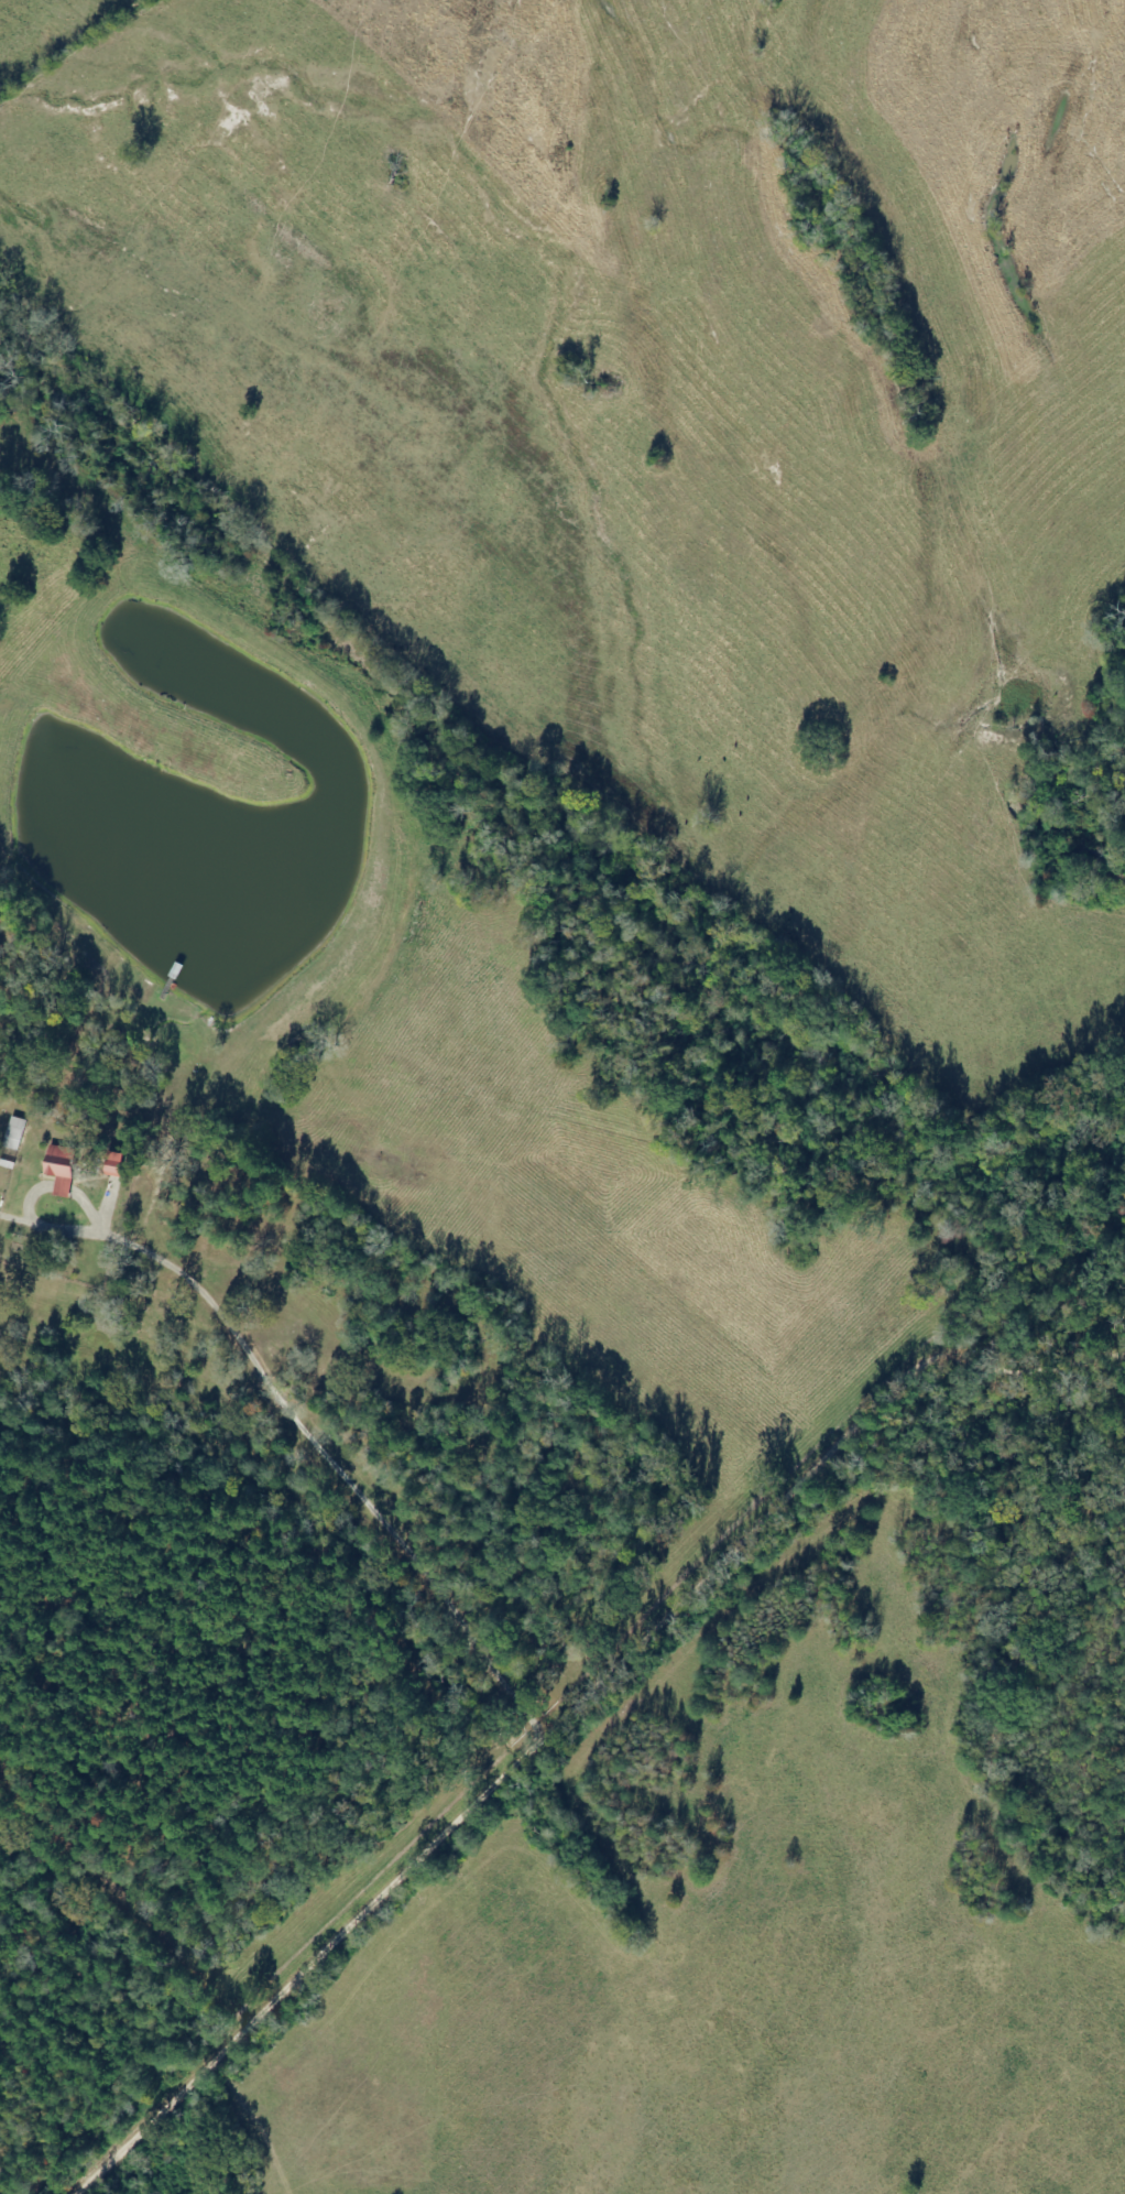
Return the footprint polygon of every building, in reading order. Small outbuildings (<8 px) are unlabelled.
[(19,1152),(27,1123),(12,1120),(5,1148),(19,1152)] [(78,1150),(51,1145),(46,1175),(57,1177),(54,1196),(70,1199),(78,1150)] [(107,1176),(122,1179),(127,1155),(112,1152),(107,1176)]
